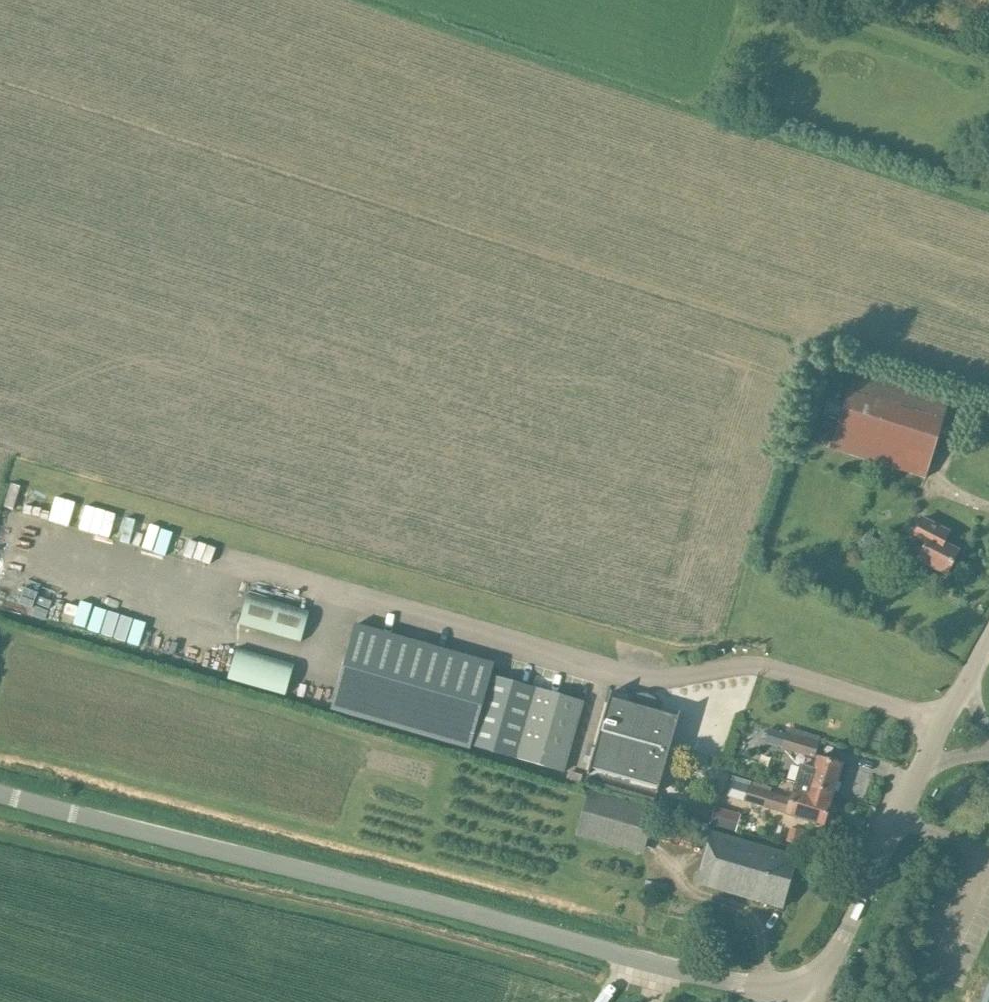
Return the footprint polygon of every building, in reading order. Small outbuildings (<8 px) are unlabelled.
[(829,450),(925,479),(949,403),(853,374),(829,450)] [(93,507),(87,530),(207,563),(213,541),(150,524),(150,522),(93,507)] [(910,556),(916,559),(945,574),(958,550),(944,542),(949,531),(923,518),(913,537),(905,540),(910,556)] [(74,584),(63,623),(158,649),(157,651),(199,662),(206,638),(189,634),(193,619),(168,612),(165,625),(117,612),(124,586),(90,577),(87,588),(74,584)] [(20,602),(47,613),(54,595),(27,585),(20,602)] [(238,625),(300,643),(309,612),(247,594),(238,625)] [(469,750),(470,746),(491,675),(494,663),(356,623),(330,711),(469,750)] [(285,696),(294,665),(235,649),(227,680),(285,696)] [(491,675),(470,746),(564,773),(584,701),(491,675)] [(590,773),(592,767),(659,787),(657,792),(658,793),(681,712),(680,711),(679,717),(655,710),(658,702),(637,696),(635,705),(611,698),(613,692),(612,692),(589,773),(590,773)] [(768,729),(764,743),(782,748),(786,734),(768,729)] [(781,750),(813,759),(818,743),(786,733),(786,734),(782,748),(781,750)] [(823,792),(832,794),(841,765),(816,757),(813,768),(800,764),(794,782),(823,791),(823,792)] [(727,796),(744,801),(749,786),(731,781),(727,796)] [(749,786),(744,801),(823,825),(824,820),(829,820),(832,810),(828,808),(832,796),(832,794),(823,792),(823,791),(794,782),(789,798),(770,792),(751,787),(749,786)] [(643,854),(655,809),(589,791),(575,835),(643,854)] [(714,810),(711,824),(733,830),(737,816),(714,810)] [(796,829),(792,844),(813,849),(816,836),(817,834),(796,829)] [(711,832),(697,883),(782,908),(796,856),(711,832)] [(851,957),(863,962),(868,951),(856,946),(851,957)]
